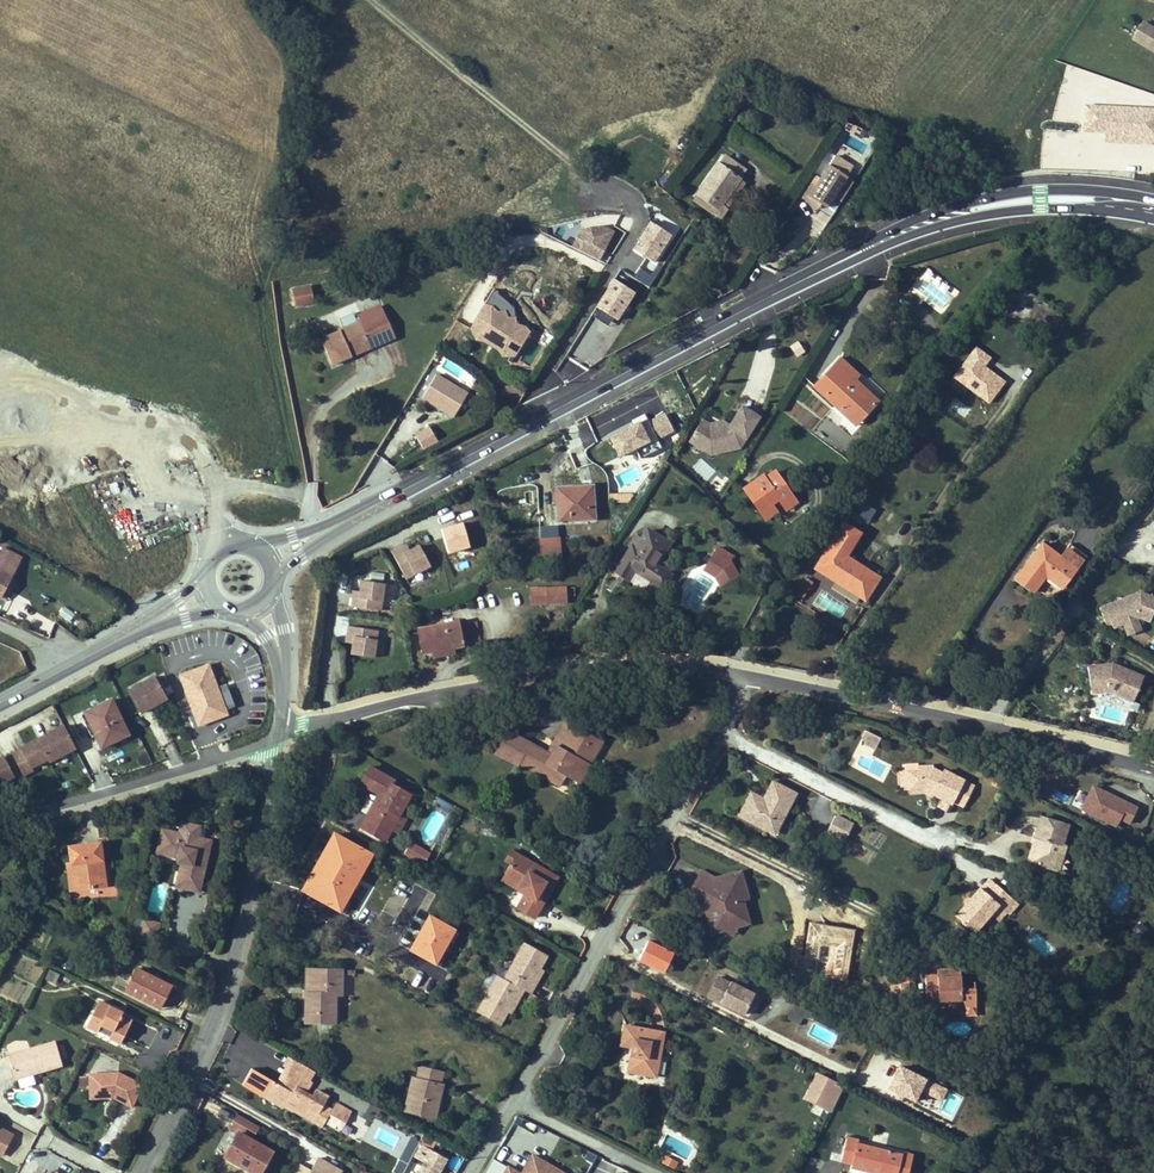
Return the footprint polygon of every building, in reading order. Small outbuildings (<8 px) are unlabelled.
[(1082,133),(1103,134),(1103,143),(1153,145),(1153,108),(1083,105),(1082,133)] [(724,156),(697,194),(707,202),(703,207),(720,219),(727,208),(723,205),(741,180),(747,172),(724,156)] [(853,167),(834,156),(814,189),(807,185),(800,197),(832,216),(854,181),(847,177),(853,167)] [(741,180),(723,205),(727,208),(745,183),(741,180)] [(693,199),(703,207),(707,202),(697,194),(693,199)] [(670,236),(648,223),(632,252),(654,265),(670,236)] [(585,231),(576,249),(599,261),(613,234),(605,230),(585,231)] [(635,293),(614,280),(597,309),(618,322),(635,293)] [(307,285),(289,289),(293,305),(311,301),(307,285)] [(487,303),(471,327),(477,338),(483,340),(487,339),(492,338),(497,342),(499,347),(499,350),(504,355),(515,355),(524,340),(525,341),(531,331),(528,326),(518,323),(516,316),(510,316),(507,311),(500,311),(494,304),(487,303)] [(382,306),(358,316),(359,321),(364,331),(388,320),(382,306)] [(388,320),(364,331),(368,341),(371,348),(395,338),(388,320)] [(364,331),(359,321),(339,329),(340,331),(320,339),(331,364),(351,356),(348,349),(368,341),(364,331)] [(368,341),(348,349),(351,356),(371,348),(368,341)] [(789,346),(795,357),(804,353),(798,341),(789,346)] [(990,358),(973,346),(947,382),(964,394),(967,390),(988,406),(1005,381),(985,366),(990,358)] [(855,425),(874,404),(851,382),(854,380),(858,375),(839,358),(814,386),(855,425)] [(469,394),(437,375),(422,399),(454,419),(469,394)] [(854,380),(851,382),(874,404),(877,401),(854,380)] [(705,421),(692,442),(705,450),(716,447),(719,442),(727,440),(730,452),(743,449),(762,418),(745,408),(733,428),(731,431),(724,426),(719,423),(712,425),(705,421)] [(676,431),(666,412),(611,439),(621,459),(639,451),(643,459),(662,449),(660,439),(676,431)] [(414,434),(421,447),(437,439),(430,426),(414,434)] [(719,442),(716,447),(718,455),(730,452),(727,440),(719,442)] [(862,461),(857,457),(852,463),(858,467),(862,461)] [(778,500),(779,503),(791,495),(775,472),(766,479),(763,474),(743,488),(762,514),(774,507),(772,504),(778,500)] [(594,518),(592,485),(579,486),(580,490),(556,491),(558,522),(593,519),(594,518)] [(791,495),(779,503),(781,504),(785,510),(797,502),(791,495)] [(859,503),(852,517),(867,524),(874,510),(859,503)] [(765,519),(777,511),(775,508),(774,507),(762,514),(765,519)] [(860,597),(868,585),(872,587),(878,579),(845,557),(859,534),(843,524),(815,568),(860,597)] [(628,546),(620,560),(634,569),(647,577),(651,579),(658,568),(654,566),(667,543),(646,531),(635,550),(628,546)] [(559,539),(540,541),(542,562),(561,560),(559,539)] [(407,544),(401,548),(404,554),(410,551),(407,544)] [(1032,594),(1045,576),(1062,589),(1082,562),(1066,550),(1060,559),(1041,545),(1014,580),(1032,594)] [(2,546),(0,550),(0,601),(2,602),(24,557),(2,546)] [(401,548),(392,552),(406,579),(430,566),(420,546),(410,551),(404,554),(401,548)] [(730,564),(735,557),(719,546),(702,571),(726,588),(739,570),(730,564)] [(1069,547),(1066,550),(1082,562),(1085,558),(1069,547)] [(688,559),(681,570),(694,579),(701,590),(708,585),(701,575),(695,570),(698,565),(688,559)] [(628,580),(634,569),(620,560),(613,571),(628,580)] [(694,579),(681,570),(677,576),(691,585),(695,593),(701,590),(694,579)] [(362,599),(355,598),(353,607),(382,614),(387,587),(365,582),(363,593),(362,599)] [(872,587),(868,585),(860,597),(865,600),(872,587)] [(545,588),(546,604),(566,603),(565,586),(545,588)] [(527,605),(546,604),(545,588),(526,589),(527,605)] [(1153,611),(1153,600),(1139,593),(1097,608),(1104,625),(1120,631),(1122,628),(1126,635),(1141,628),(1136,620),(1148,624),(1153,611)] [(133,602),(129,595),(122,598),(125,606),(133,602)] [(542,619),(543,607),(516,606),(516,618),(542,619)] [(63,608),(59,618),(72,623),(76,613),(63,608)] [(419,633),(423,653),(433,651),(452,647),(478,642),(474,622),(419,633)] [(373,630),(343,625),(341,635),(349,636),(348,643),(346,654),(368,657),(373,630)] [(453,653),(452,647),(433,651),(434,657),(453,653)] [(1133,704),(1144,676),(1110,664),(1089,667),(1090,697),(1108,694),(1133,704)] [(167,697),(154,672),(129,687),(141,711),(167,697)] [(219,686),(221,692),(228,689),(226,683),(219,686)] [(111,699),(82,713),(91,730),(92,730),(101,746),(128,734),(111,699)] [(156,703),(140,711),(146,724),(162,716),(156,703)] [(204,714),(197,716),(201,725),(207,722),(204,714)] [(495,754),(501,757),(503,754),(519,763),(519,764),(523,767),(524,764),(534,769),(533,772),(558,786),(564,776),(579,783),(602,742),(565,721),(554,740),(558,742),(550,755),(547,753),(508,731),(495,754)] [(8,754),(0,759),(0,785),(17,776),(19,780),(36,770),(35,768),(51,759),(53,762),(76,749),(63,725),(23,747),(24,749),(10,757),(8,754)] [(880,740),(867,733),(862,744),(876,750),(880,740)] [(550,755),(558,742),(554,740),(547,753),(550,755)] [(519,763),(503,754),(501,757),(518,767),(519,764),(519,763)] [(534,769),(524,764),(523,767),(533,772),(534,769)] [(359,784),(368,789),(378,771),(369,765),(359,784)] [(963,809),(972,785),(942,770),(941,774),(932,765),(916,766),(918,771),(896,772),(899,788),(912,796),(920,794),(952,807),(954,803),(963,809)] [(391,784),(394,779),(378,771),(368,789),(378,794),(374,801),(392,812),(399,815),(410,794),(391,784)] [(773,781),(766,793),(770,795),(767,800),(762,801),(758,799),(759,796),(751,791),(743,806),(749,809),(745,818),(767,829),(772,819),(779,823),(795,793),(773,781)] [(1137,809),(1091,788),(1080,812),(1117,829),(1120,821),(1130,825),(1137,809)] [(764,798),(759,796),(758,799),(762,801),(767,800),(770,795),(766,793),(764,798)] [(385,841),(392,828),(385,824),(392,812),(374,801),(373,803),(378,806),(371,819),(366,815),(359,827),(385,841)] [(373,803),(366,815),(371,819),(378,806),(373,803)] [(745,818),(749,809),(743,806),(739,814),(745,818)] [(392,812),(385,824),(392,828),(399,815),(392,812)] [(834,815),(825,836),(843,844),(852,823),(834,815)] [(1031,862),(1054,868),(1057,857),(1064,859),(1067,846),(1063,845),(1068,826),(1040,818),(1035,837),(1042,839),(1041,845),(1036,844),(1036,846),(1031,862)] [(779,823),(772,819),(767,829),(774,833),(779,823)] [(209,841),(162,830),(157,851),(178,856),(177,861),(182,862),(176,885),(198,890),(209,841)] [(320,837),(311,832),(303,845),(312,850),(320,837)] [(319,855),(325,858),(335,837),(329,834),(319,855)] [(356,877),(368,853),(335,837),(325,858),(319,855),(311,873),(317,876),(312,887),(306,884),(302,893),(340,911),(352,887),(335,880),(340,870),(356,877)] [(1033,846),(1036,846),(1036,844),(1041,845),(1042,839),(1035,837),(1033,846)] [(411,842),(404,855),(425,865),(432,852),(411,842)] [(86,845),(68,847),(70,862),(71,864),(75,863),(78,889),(105,885),(99,843),(86,845)] [(506,860),(511,863),(516,853),(511,850),(506,860)] [(558,876),(516,853),(511,863),(505,872),(523,882),(523,880),(530,884),(528,889),(545,899),(558,876)] [(1060,870),(1064,859),(1057,857),(1054,868),(1060,870)] [(352,887),(356,877),(340,870),(335,880),(352,887)] [(715,879),(715,877),(703,870),(697,880),(711,887),(717,885),(715,879)] [(730,927),(738,917),(746,914),(742,899),(748,897),(741,871),(715,879),(717,885),(711,887),(697,880),(691,891),(701,896),(709,901),(712,911),(707,916),(710,924),(719,922),(730,927)] [(523,882),(505,872),(504,875),(528,889),(530,884),(523,880),(523,882)] [(317,876),(311,873),(306,884),(312,887),(317,876)] [(434,901),(386,874),(375,893),(394,904),(390,912),(419,928),(434,901)] [(501,879),(526,893),(528,889),(504,875),(501,879)] [(991,898),(1000,887),(991,879),(990,880),(982,890),(991,898)] [(956,916),(963,921),(961,922),(967,927),(968,925),(976,932),(992,913),(997,907),(1005,914),(1007,912),(1010,915),(1020,904),(1000,887),(991,898),(982,890),(980,888),(956,916)] [(545,899),(528,889),(526,893),(517,908),(535,917),(545,899)] [(712,911),(709,901),(701,896),(707,916),(712,911)] [(1005,914),(997,907),(992,913),(1000,919),(1005,914)] [(730,927),(719,922),(710,924),(712,933),(723,929),(732,933),(738,925),(749,922),(746,914),(738,917),(730,927)] [(429,916),(410,950),(435,964),(454,930),(429,916)] [(138,934),(154,939),(158,924),(143,919),(138,934)] [(1137,922),(1131,931),(1141,938),(1147,928),(1137,922)] [(480,1011),(503,1024),(510,1012),(518,996),(522,999),(527,990),(533,994),(539,984),(535,982),(543,968),(550,954),(527,941),(506,978),(500,975),(490,993),(480,1011)] [(543,968),(535,982),(539,984),(546,970),(543,968)] [(312,969),(311,993),(306,993),(305,1022),(334,1023),(335,994),(340,995),(341,970),(312,969)] [(937,970),(937,977),(960,977),(960,969),(937,970)] [(45,978),(51,981),(54,973),(48,971),(45,978)] [(176,988),(142,971),(130,994),(165,1011),(176,988)] [(960,989),(960,977),(937,977),(938,1001),(941,1001),(959,1000),(961,1000),(961,1009),(974,1009),(973,988),(960,989)] [(755,993),(731,981),(721,1001),(745,1013),(755,993)] [(913,993),(911,982),(900,983),(901,995),(913,993)] [(522,999),(518,996),(510,1012),(514,1014),(522,999)] [(132,1018),(99,1002),(87,1026),(97,1031),(100,1025),(112,1030),(109,1036),(120,1042),(132,1018)] [(624,1025),(621,1046),(631,1048),(627,1073),(655,1078),(664,1032),(624,1025)] [(51,1038),(5,1054),(13,1078),(59,1062),(51,1038)] [(339,1133),(340,1131),(349,1115),(350,1113),(335,1103),(331,1110),(323,1105),(327,1098),(314,1091),(311,1096),(304,1093),(311,1082),(308,1080),(313,1071),(288,1057),(283,1066),(284,1067),(290,1070),(281,1085),(275,1083),(271,1081),(264,1094),(273,1099),(274,1097),(286,1103),(284,1105),(294,1110),(295,1108),(306,1114),(305,1117),(322,1127),(324,1123),(339,1133)] [(284,1067),(275,1083),(281,1085),(290,1070),(284,1067)] [(441,1073),(419,1067),(409,1111),(435,1117),(442,1084),(440,1083),(441,1073)] [(116,1071),(91,1073),(93,1093),(110,1092),(113,1094),(111,1096),(130,1105),(141,1083),(116,1071)] [(93,1093),(91,1073),(86,1073),(88,1098),(111,1096),(113,1094),(110,1092),(93,1093)] [(834,1083),(817,1074),(805,1098),(822,1106),(834,1083)] [(282,1109),(284,1105),(286,1103),(274,1097),(273,1099),(264,1094),(262,1097),(282,1109)] [(294,1110),(305,1117),(306,1114),(295,1108),(294,1110)] [(352,1117),(349,1115),(340,1131),(344,1133),(352,1117)] [(376,1119),(370,1115),(366,1121),(372,1125),(376,1119)] [(0,1129),(0,1149),(4,1151),(12,1135),(0,1129)] [(237,1132),(224,1155),(255,1172),(259,1172),(271,1152),(237,1132)] [(860,1145),(861,1140),(849,1138),(843,1162),(853,1165),(852,1169),(870,1172),(899,1172),(903,1155),(860,1145)] [(415,1149),(406,1144),(400,1158),(408,1162),(415,1149)] [(664,1155),(660,1164),(674,1170),(678,1162),(664,1155)] [(903,1155),(899,1172),(908,1172),(912,1157),(903,1155)] [(531,1157),(522,1172),(560,1172),(531,1157)] [(319,1159),(311,1172),(338,1172),(327,1167),(329,1164),(319,1159)] [(616,1167),(597,1161),(593,1172),(614,1172),(616,1167)] [(342,1172),(329,1164),(327,1167),(338,1172),(342,1172)]
